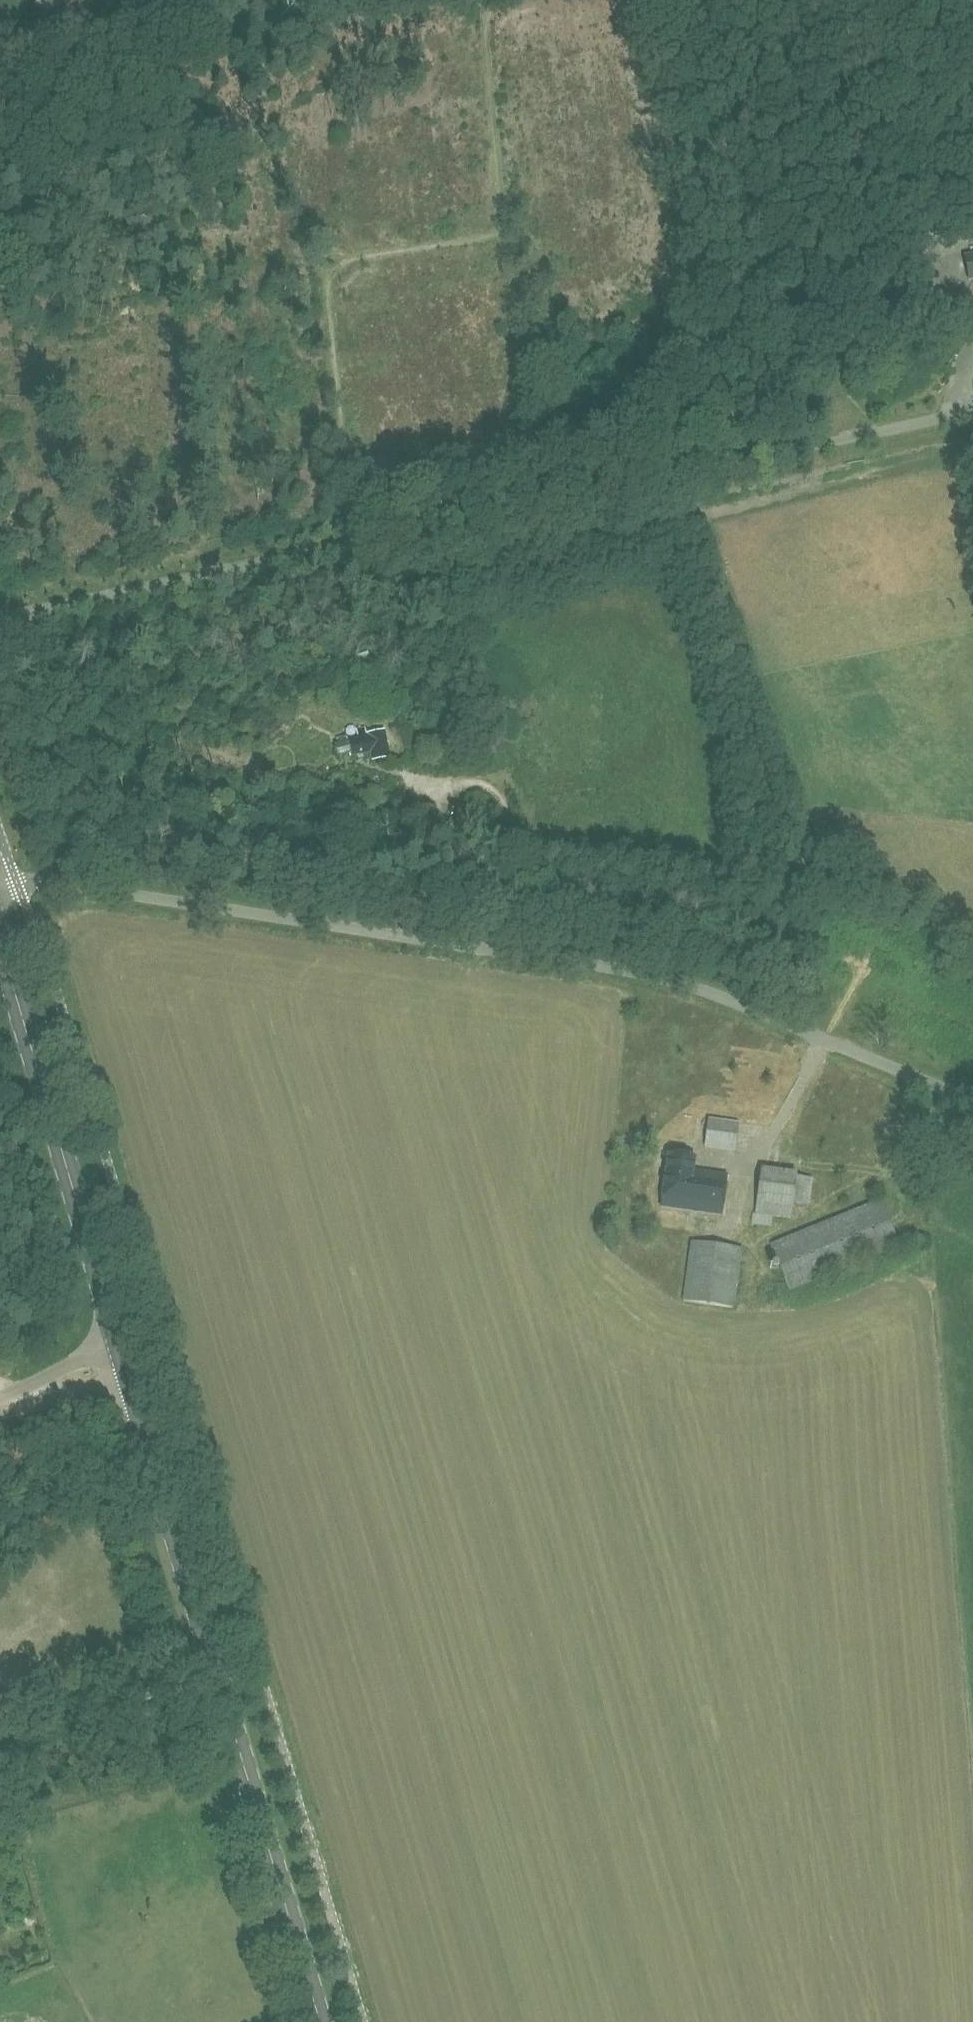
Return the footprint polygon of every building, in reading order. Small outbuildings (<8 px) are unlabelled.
[(972,279),(972,254),(965,256),(970,280),(972,279)] [(389,757),(384,731),(369,734),(369,735),(349,739),(352,755),(372,751),(374,760),(389,757)] [(735,1152),(739,1125),(709,1120),(705,1147),(735,1152)] [(721,1216),(727,1175),(693,1170),(695,1158),(668,1154),(660,1207),(721,1216)] [(809,1208),(813,1180),(797,1177),(797,1173),(761,1169),(755,1215),(752,1214),(751,1225),(771,1227),(773,1218),(790,1220),(792,1205),(809,1208)] [(789,1291),(899,1246),(881,1201),(771,1247),(789,1291)] [(734,1309),(742,1249),(692,1242),(684,1302),(734,1309)]
